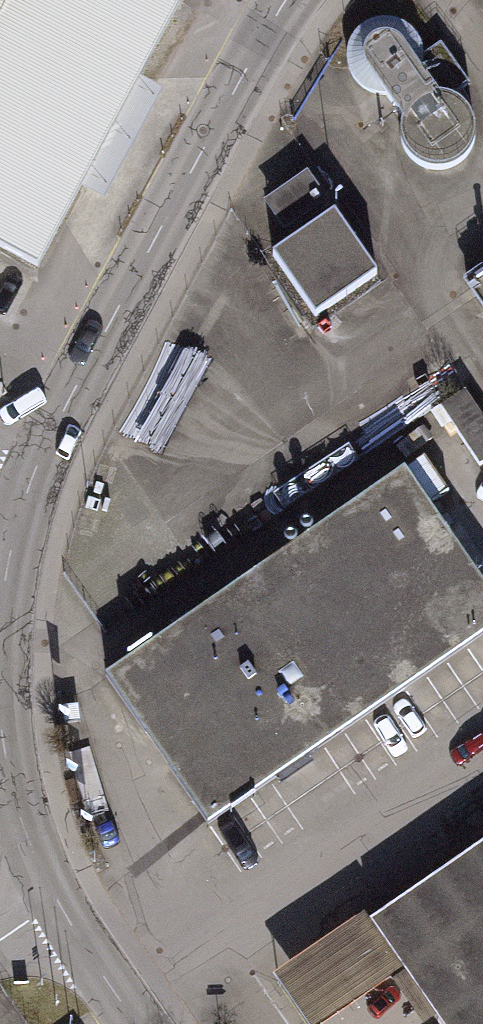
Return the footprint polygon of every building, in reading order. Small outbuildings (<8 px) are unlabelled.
[(171,0),(11,0),(0,20),(0,244),(38,264),(179,4),(171,0)] [(11,0),(0,0),(0,20),(11,0)] [(386,99),(401,124),(401,145),(411,163),(429,173),(450,171),(467,159),(475,140),(472,119),(458,104),(438,98),(421,73),(423,52),(412,34),(394,24),(373,25),(355,37),(347,57),(351,78),(366,93),(386,99)] [(244,211),(313,319),(377,278),(309,170),(244,211)] [(463,274),(482,304),(482,261),(463,274)] [(482,638),(482,601),(396,476),(102,680),(206,829),(482,638)] [(443,1023),(482,1023),(482,841),(370,917),(407,973),(443,1023)] [(273,981),(302,1023),(329,1023),(407,973),(370,917),(273,981)]
